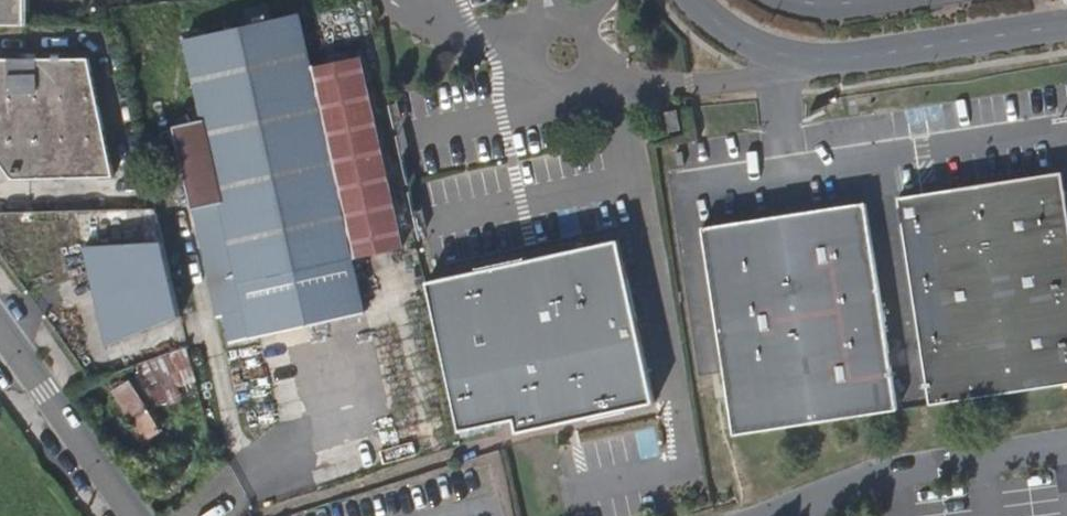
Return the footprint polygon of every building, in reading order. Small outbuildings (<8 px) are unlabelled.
[(38,22),(37,16),(38,0),(0,0),(0,22),(38,22)] [(269,34),(266,19),(243,24),(246,38),(183,51),(199,132),(170,138),(208,331),(215,330),(220,357),(356,330),(345,275),(395,265),(357,74),(307,83),(297,28),(269,34)] [(84,54),(0,54),(0,161),(14,181),(108,172),(84,54)] [(684,131),(680,111),(668,113),(672,133),(684,131)] [(1048,169),(940,189),(888,199),(928,401),(1066,374),(1066,263),(1048,169)] [(895,407),(854,204),(694,238),(736,440),(895,407)] [(172,333),(153,235),(87,249),(110,346),(172,333)] [(633,289),(623,239),(448,276),(432,279),(463,429),(516,417),(520,431),(657,401),(633,289)] [(148,396),(137,378),(113,393),(146,446),(160,437),(149,418),(165,408),(155,392),(148,396)]
